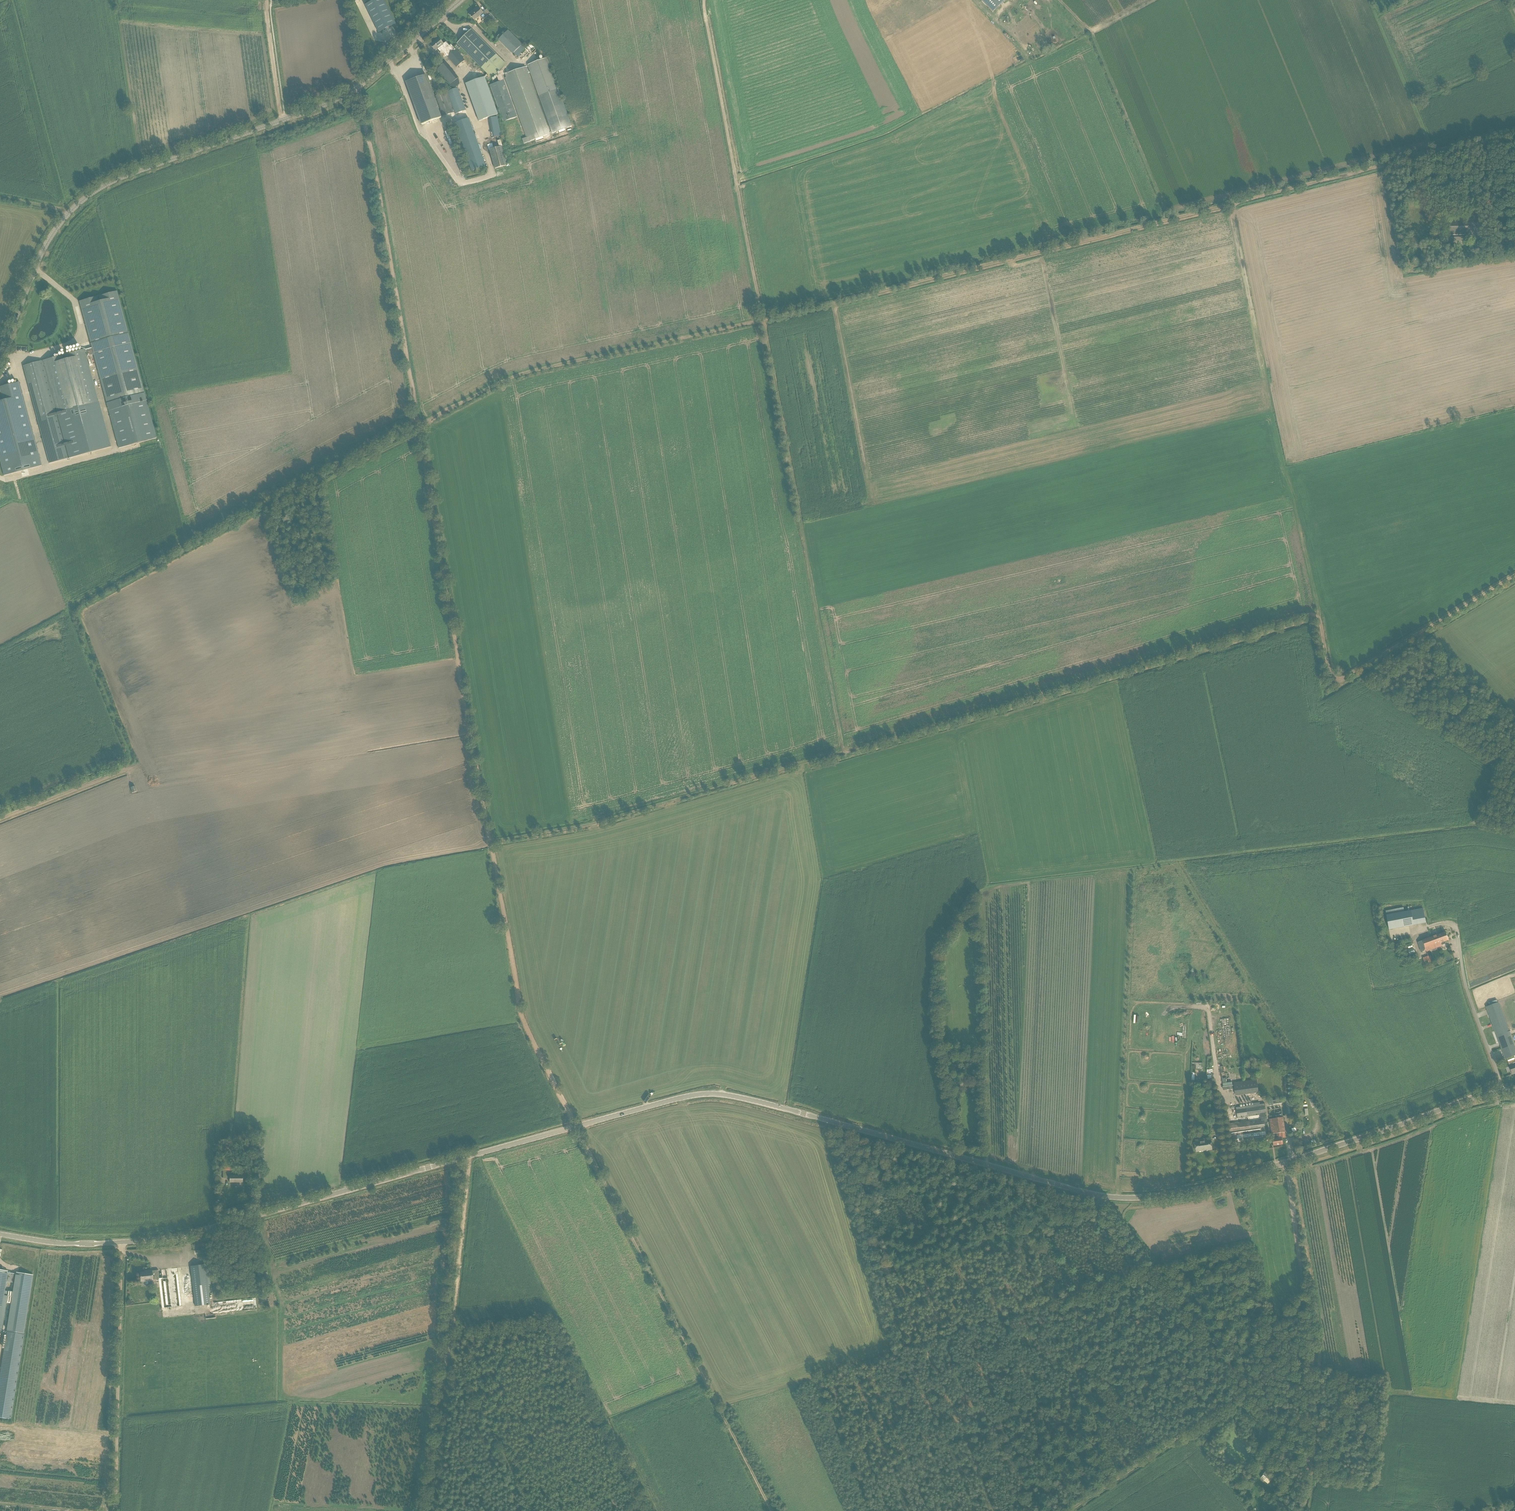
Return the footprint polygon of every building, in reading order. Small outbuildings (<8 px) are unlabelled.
[(365,5),(379,33),(396,25),(384,0),(376,0),(365,5)] [(992,12),(1005,0),(980,0),(992,12)] [(469,14),(474,21),(479,16),(483,20),(487,17),(493,23),(496,20),(491,14),(490,14),(487,10),(483,13),(477,7),(469,14)] [(492,79),(506,65),(471,29),(457,43),(492,79)] [(508,30),(498,40),(512,55),(513,53),(517,57),(525,48),(508,30)] [(436,41),(430,46),(434,50),(435,51),(438,49),(439,50),(441,49),(443,51),(447,56),(456,67),(464,61),(455,50),(451,45),(449,46),(446,42),(443,45),(439,40),(436,42),(436,41)] [(547,58),(527,65),(538,97),(552,134),(559,132),(560,135),(566,132),(564,130),(572,127),(558,90),(547,58)] [(437,69),(450,85),(458,78),(445,62),(437,69)] [(521,69),(506,74),(520,112),(520,114),(518,115),(527,137),(523,139),(524,144),(535,140),(536,143),(544,140),(543,137),(550,135),(525,67),(521,69)] [(426,75),(406,82),(415,106),(422,125),(441,118),(434,99),(426,75)] [(485,76),(465,83),(479,121),(498,115),(485,76)] [(504,80),(490,85),(501,117),(503,122),(517,117),(515,112),(504,80)] [(466,111),(457,88),(454,89),(435,96),(443,117),(454,113),(455,114),(466,111)] [(499,137),(497,117),(489,118),(491,137),(499,137)] [(486,166),(469,119),(454,124),(471,171),(486,166)] [(501,146),(489,150),(494,169),(506,166),(501,146)] [(1449,220),(1449,241),(1464,241),(1464,237),(1468,237),(1467,219),(1449,220)] [(117,291),(79,301),(92,348),(84,350),(85,352),(86,352),(87,356),(93,354),(106,403),(116,401),(117,404),(135,399),(134,396),(144,393),(117,291)] [(84,350),(23,366),(37,418),(72,409),(72,413),(82,410),(81,407),(98,402),(85,352),(84,350)] [(4,476),(41,465),(19,382),(0,387),(0,391),(0,392),(0,461),(4,476)] [(116,401),(106,403),(118,448),(156,438),(144,393),(134,396),(135,399),(117,404),(116,401)] [(72,409),(37,418),(49,463),(110,446),(98,402),(81,407),(82,410),(72,413),(72,409)] [(1404,908),(1385,911),(1389,930),(1426,923),(1423,908),(1404,912),(1404,908)] [(1418,942),(1419,947),(1421,952),(1426,950),(1426,952),(1442,946),(1441,943),(1448,940),(1446,932),(1418,942)] [(1491,1005),(1486,1007),(1505,1059),(1514,1055),(1514,1047),(1498,1002),(1491,1005)] [(1257,1079),(1233,1082),(1235,1096),(1258,1093),(1257,1079)] [(1263,1090),(1271,1097),(1273,1095),(1265,1088),(1263,1090)] [(1294,1098),(1285,1099),(1287,1114),(1296,1113),(1294,1098)] [(1249,1120),(1228,1123),(1231,1145),(1267,1140),(1265,1124),(1267,1124),(1265,1103),(1236,1107),(1237,1118),(1260,1115),(1261,1120),(1249,1122),(1249,1120)] [(1273,1139),(1273,1141),(1274,1146),(1283,1144),(1282,1138),(1285,1137),(1284,1132),(1285,1132),(1283,1117),(1270,1119),(1272,1134),(1277,1133),(1278,1138),(1273,1139)] [(1211,1141),(1195,1143),(1196,1152),(1212,1149),(1211,1141)] [(223,1170),(223,1173),(223,1178),(229,1178),(229,1183),(242,1183),(242,1176),(229,1176),(226,1176),(226,1170),(230,1170),(230,1168),(222,1168),(222,1170),(223,1170)] [(190,1266),(191,1271),(195,1306),(210,1304),(208,1285),(211,1285),(208,1264),(205,1265),(190,1266)] [(140,1273),(140,1278),(141,1282),(153,1280),(152,1280),(158,1279),(162,1308),(182,1306),(177,1268),(151,1271),(151,1270),(147,1271),(147,1272),(140,1273)] [(6,1282),(14,1283),(0,1373),(0,1418),(11,1420),(24,1335),(23,1334),(33,1275),(16,1272),(16,1274),(7,1272),(8,1271),(0,1270),(0,1318),(6,1282)] [(1264,1463),(1261,1462),(1258,1467),(1262,1470),(1264,1467),(1266,1468),(1268,1464),(1265,1461),(1264,1463)]
